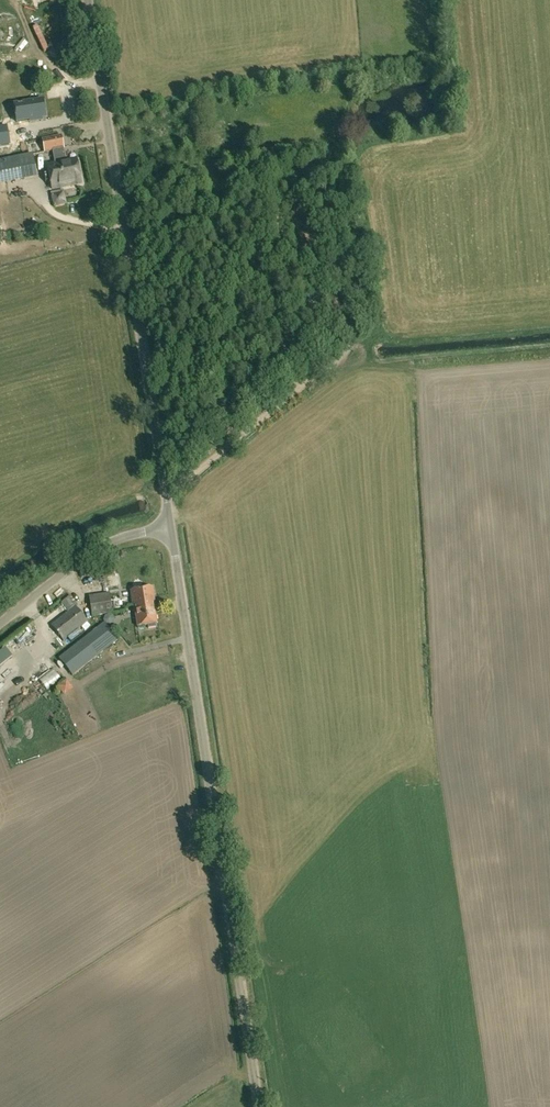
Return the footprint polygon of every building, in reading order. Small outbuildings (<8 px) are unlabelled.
[(43,100),(14,105),(17,122),(46,118),(43,100)] [(9,141),(6,122),(0,123),(0,143),(9,141)] [(42,139),(45,152),(52,151),(55,162),(47,163),(52,190),(82,184),(77,159),(65,162),(63,148),(64,148),(62,135),(42,139)] [(31,168),(28,155),(0,161),(0,181),(21,177),(20,170),(31,168)] [(54,199),(60,209),(67,205),(61,195),(54,199)] [(312,278),(302,280),(305,301),(316,299),(312,278)] [(118,557),(107,557),(107,570),(118,570),(118,557)] [(155,609),(156,609),(153,587),(131,590),(135,612),(136,612),(138,627),(148,625),(149,628),(156,627),(155,624),(157,624),(155,609)] [(93,616),(113,613),(110,594),(90,597),(93,616)] [(64,641),(88,622),(75,607),(52,626),(64,641)] [(73,676),(118,640),(105,623),(59,659),(73,676)] [(55,666),(41,680),(49,688),(63,674),(55,666)] [(26,682),(33,674),(27,669),(20,678),(26,682)] [(47,689),(41,680),(32,685),(38,695),(47,689)]
